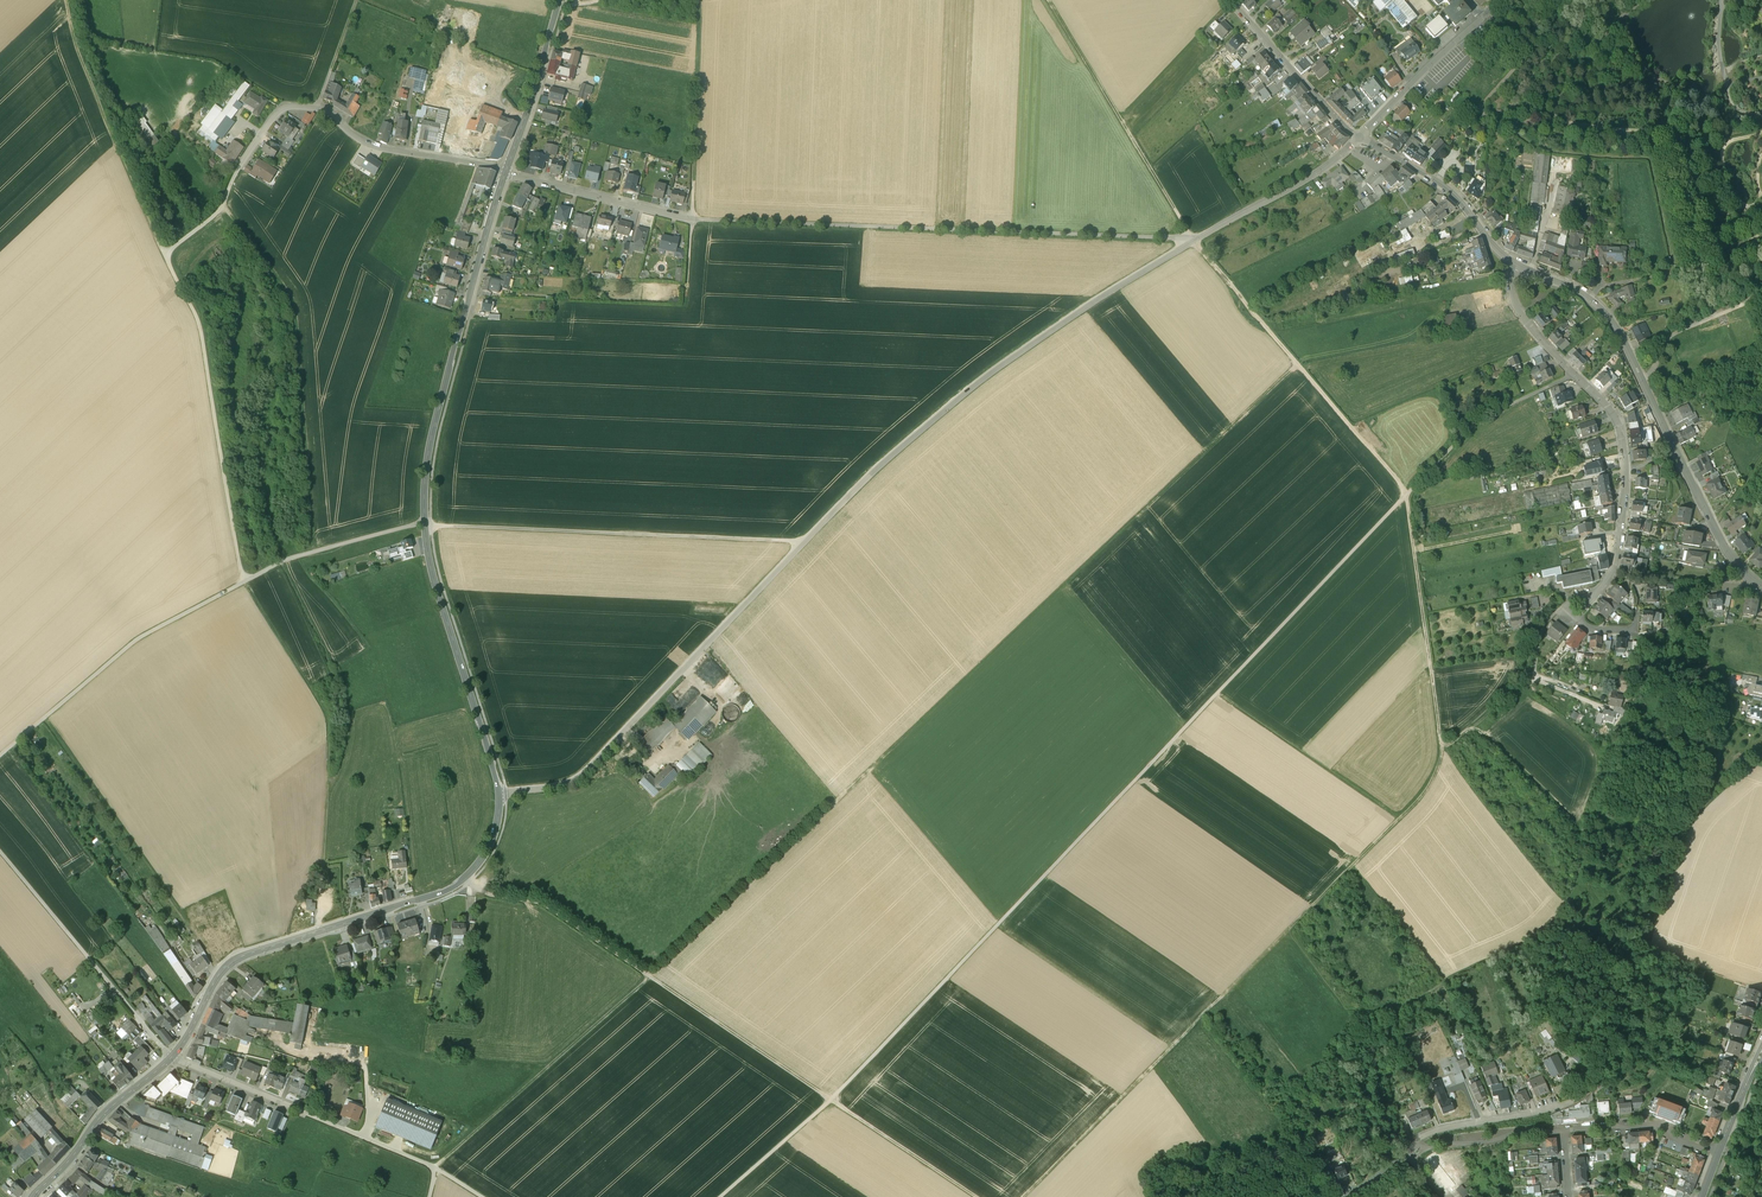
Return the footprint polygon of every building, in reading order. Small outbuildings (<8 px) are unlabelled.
[(1242,4),(1249,11),(1256,5),(1252,0),(1247,0),(1242,4)] [(1266,6),(1269,10),(1271,8),(1274,11),(1281,5),(1282,5),(1279,1),(1280,0),(1273,0),(1266,6)] [(1355,9),(1364,0),(1347,0),(1355,9)] [(1372,1),(1381,11),(1390,3),(1387,0),(1371,0),(1372,1)] [(1390,3),(1391,4),(1386,8),(1388,11),(1403,29),(1417,17),(1403,0),(1387,0),(1390,3)] [(1444,12),(1447,16),(1450,19),(1456,25),(1461,21),(1462,22),(1463,22),(1465,20),(1465,19),(1464,18),(1471,12),(1460,0),(1458,0),(1454,3),(1450,6),(1444,12)] [(1292,10),(1283,18),(1287,22),(1296,14),(1292,10)] [(1426,28),(1434,39),(1448,27),(1444,23),(1442,21),(1439,17),(1426,28)] [(1275,19),(1267,26),(1271,30),(1274,33),(1282,26),(1275,19)] [(1304,20),(1293,30),(1297,36),(1295,38),(1301,46),(1315,34),(1308,27),(1310,26),(1304,20)] [(1215,21),(1208,28),(1213,33),(1216,31),(1215,30),(1220,26),(1215,21)] [(1227,27),(1223,23),(1220,26),(1215,30),(1216,31),(1224,39),(1233,30),(1228,25),(1227,27)] [(1327,27),(1320,32),(1325,38),(1332,34),(1327,27)] [(1204,32),(1201,35),(1207,41),(1211,38),(1204,32)] [(1238,36),(1237,37),(1225,48),(1233,56),(1236,53),(1242,48),(1245,45),(1243,44),(1245,43),(1238,36)] [(1393,51),(1395,50),(1407,42),(1404,38),(1393,46),(1391,48),(1393,51)] [(1325,39),(1316,44),(1320,50),(1329,44),(1325,39)] [(1419,50),(1411,39),(1407,42),(1408,44),(1409,46),(1400,52),(1402,54),(1407,61),(1412,57),(1412,55),(1419,50)] [(1407,42),(1395,50),(1399,56),(1402,54),(1400,52),(1409,46),(1408,44),(1407,42)] [(1391,48),(1393,46),(1391,44),(1383,50),(1387,55),(1393,51),(1391,48)] [(1242,48),(1236,53),(1241,58),(1247,54),(1242,48)] [(449,55),(438,51),(426,94),(430,95),(426,107),(427,107),(433,108),(435,99),(440,100),(444,87),(445,82),(442,81),(449,55)] [(562,55),(553,52),(553,51),(550,61),(560,63),(561,59),(562,55)] [(571,53),(563,51),(562,55),(561,59),(569,61),(569,60),(570,57),(571,53)] [(1263,52),(1255,60),(1264,70),(1265,70),(1273,63),(1263,52)] [(1323,57),(1315,63),(1317,66),(1321,62),(1322,63),(1325,60),(1323,57)] [(1304,59),(1295,67),(1301,74),(1311,67),(1304,59)] [(560,63),(550,61),(547,75),(556,77),(561,78),(565,79),(567,70),(560,69),(559,70),(558,70),(560,63)] [(1317,66),(1312,70),(1319,79),(1328,71),(1322,63),(1321,62),(1317,66)] [(1273,63),(1265,70),(1268,73),(1267,74),(1270,77),(1279,70),(1273,63)] [(575,67),(568,65),(567,70),(565,79),(572,81),(575,67)] [(1401,74),(1395,66),(1392,68),(1394,71),(1397,76),(1401,74)] [(409,78),(415,79),(424,82),(426,72),(411,68),(409,78)] [(1397,76),(1394,71),(1385,78),(1392,87),(1401,81),(1397,76)] [(1384,91),(1374,77),(1360,88),(1371,102),(1384,91)] [(1287,79),(1284,82),(1285,83),(1283,85),(1287,90),(1290,92),(1291,91),(1293,89),(1298,85),(1291,78),(1288,81),(1287,79)] [(424,82),(415,79),(413,90),(422,92),(424,82)] [(474,92),(445,82),(444,87),(472,97),(474,92)] [(223,111),(208,130),(218,138),(222,141),(234,123),(232,121),(226,117),(234,108),(239,111),(242,108),(237,104),(250,87),(244,83),(223,111)] [(332,84),(329,83),(326,92),(323,99),(334,103),(336,100),(341,88),(332,84)] [(1298,85),(1293,89),(1297,93),(1299,91),(1302,95),(1303,96),(1308,92),(1300,83),(1298,85)] [(1262,85),(1255,90),(1258,93),(1265,88),(1262,85)] [(1447,87),(1442,92),(1447,97),(1452,92),(1447,87)] [(1263,101),(1270,96),(1265,88),(1258,93),(1263,101)] [(564,92),(551,89),(549,100),(556,101),(561,103),(564,92)] [(1341,89),(1335,94),(1339,98),(1341,97),(1345,94),(1342,90),(1341,89)] [(1351,90),(1349,92),(1348,91),(1347,93),(1346,93),(1345,94),(1341,97),(1345,102),(1347,104),(1356,97),(1351,90)] [(1457,91),(1450,99),(1453,101),(1460,94),(1457,91)] [(261,99),(250,93),(244,103),(255,110),(253,114),(258,117),(268,101),(261,97),(261,99)] [(1306,94),(1297,102),(1304,111),(1313,103),(1306,94)] [(1335,94),(1327,101),(1332,107),(1336,102),(1339,98),(1335,94)] [(354,95),(347,106),(345,105),(344,106),(342,111),(353,118),(355,114),(360,107),(358,106),(355,104),(359,98),(357,97),(354,95)] [(1347,104),(1346,104),(1347,106),(1349,108),(1354,104),(1358,100),(1356,97),(1347,104)] [(341,103),(336,100),(334,103),(333,106),(338,109),(341,105),(341,103)] [(1364,107),(1358,100),(1354,104),(1359,110),(1360,109),(1361,109),(1364,107)] [(1340,106),(1336,102),(1332,107),(1339,115),(1345,111),(1343,109),(1340,106)] [(1313,103),(1304,111),(1307,114),(1316,106),(1313,103)] [(1318,105),(1311,111),(1315,116),(1318,114),(1319,116),(1324,113),(1318,105)] [(215,142),(218,138),(208,130),(223,111),(216,106),(198,129),(215,142)] [(426,116),(427,107),(426,107),(422,106),(421,111),(417,110),(416,117),(422,119),(426,116)] [(503,113),(482,106),(478,119),(475,118),(474,122),(470,120),(467,130),(466,133),(469,134),(461,156),(477,158),(484,139),(489,140),(494,125),(490,124),(490,122),(495,124),(497,117),(501,118),(503,113)] [(1404,107),(1403,106),(1395,113),(1402,120),(1410,112),(1404,107)] [(1359,110),(1352,118),(1348,123),(1351,127),(1362,115),(1364,114),(1364,113),(1362,111),(1365,108),(1364,107),(1361,109),(1359,110)] [(226,117),(232,121),(239,111),(234,108),(226,117)] [(442,137),(448,112),(439,110),(435,124),(440,125),(438,134),(428,132),(426,142),(436,144),(438,136),(442,137)] [(464,112),(449,110),(447,119),(445,126),(442,137),(440,145),(439,152),(453,154),(465,118),(464,112)] [(546,111),(544,110),(542,119),(546,120),(551,121),(556,122),(558,113),(556,113),(546,111)] [(1352,118),(1346,112),(1345,111),(1339,115),(1348,123),(1352,118)] [(311,117),(306,114),(303,119),(309,124),(315,115),(313,113),(311,117)] [(1402,120),(1395,113),(1392,117),(1392,119),(1397,123),(1399,123),(1402,120)] [(406,115),(397,114),(395,121),(398,122),(405,123),(406,115)] [(1298,122),(1302,127),(1310,120),(1305,115),(1298,122)] [(1327,116),(1326,116),(1322,119),(1320,121),(1327,129),(1334,124),(1327,116)] [(501,118),(497,117),(495,124),(500,126),(504,127),(502,133),(512,136),(517,124),(501,118)] [(1287,124),(1291,129),(1292,128),(1294,130),(1300,125),(1295,119),(1287,124)] [(1258,139),(1281,127),(1277,120),(1269,124),(1270,127),(1255,134),(1258,139)] [(296,127),(287,121),(285,123),(283,122),(281,126),(282,127),(281,129),(285,132),(283,134),(288,138),(296,127)] [(435,124),(422,121),(420,130),(421,131),(419,140),(426,142),(428,132),(438,134),(440,125),(435,124)] [(1307,124),(1299,130),(1302,133),(1307,130),(1311,128),(1314,125),(1315,124),(1313,121),(1308,125),(1307,124)] [(161,145),(145,122),(139,126),(149,140),(146,142),(152,152),(161,145)] [(405,123),(398,122),(397,129),(406,130),(407,123),(405,123)] [(392,127),(383,123),(378,133),(381,134),(383,135),(380,142),(387,144),(390,135),(392,127)] [(1327,129),(1321,132),(1321,133),(1322,135),(1323,134),(1326,137),(1332,132),(1338,128),(1334,124),(1327,129)] [(1314,125),(1311,128),(1316,134),(1320,131),(1314,125)] [(500,126),(496,137),(500,138),(501,138),(502,133),(504,127),(500,126)] [(1401,127),(1397,132),(1396,133),(1400,137),(1405,131),(1401,127)] [(299,130),(295,128),(288,138),(292,140),(299,130)] [(1342,133),(1338,128),(1332,132),(1337,138),(1339,137),(1341,139),(1334,146),(1338,149),(1341,146),(1342,147),(1349,138),(1342,133)] [(397,129),(395,139),(405,141),(406,130),(397,129)] [(1320,131),(1316,134),(1315,135),(1320,141),(1326,137),(1323,134),(1322,135),(1321,133),(1321,132),(1320,131)] [(1332,132),(1326,137),(1334,146),(1341,139),(1339,137),(1337,138),(1332,132)] [(1408,138),(1404,144),(1407,146),(1413,138),(1417,135),(1414,132),(1409,139),(1408,138)] [(1389,137),(1383,134),(1379,140),(1384,144),(1391,149),(1395,142),(1389,137)] [(1404,135),(1399,140),(1393,150),(1397,153),(1404,144),(1408,138),(1404,135)] [(501,138),(500,138),(496,137),(488,160),(497,160),(501,158),(509,140),(501,138)] [(287,138),(284,142),(290,147),(294,142),(287,138)] [(1413,138),(1407,146),(1406,147),(1408,149),(1412,145),(1419,150),(1421,148),(1418,146),(1420,143),(1413,138)] [(234,142),(227,153),(220,148),(216,154),(232,164),(243,148),(234,142)] [(279,149),(268,142),(262,151),(273,158),(279,149)] [(290,147),(284,142),(281,146),(287,151),(290,147)] [(1441,147),(1435,142),(1430,147),(1433,150),(1436,152),(1441,147)] [(546,154),(550,155),(552,147),(552,146),(545,144),(543,153),(546,154)] [(1441,147),(1436,152),(1439,155),(1447,147),(1443,144),(1441,147)] [(1419,150),(1412,145),(1408,149),(1404,155),(1412,160),(1419,150)] [(1427,156),(1419,150),(1412,160),(1420,166),(1424,161),(1427,158),(1426,158),(1427,157),(1427,156)] [(1433,150),(1427,156),(1427,157),(1430,159),(1431,158),(1436,152),(1433,150)] [(1439,155),(1436,152),(1431,158),(1437,164),(1442,158),(1439,155)] [(1536,152),(1530,200),(1547,202),(1548,185),(1550,154),(1536,152)] [(545,157),(529,153),(527,162),(531,163),(530,167),(542,170),(544,162),(545,157)] [(366,160),(358,155),(352,164),(360,169),(362,167),(361,167),(366,160)] [(381,164),(368,156),(366,160),(361,167),(362,167),(374,175),(381,164)] [(206,162),(212,167),(216,162),(211,158),(206,162)] [(563,163),(552,160),(550,172),(560,175),(563,163)] [(271,169),(259,161),(253,172),(252,172),(257,175),(265,180),(271,169)] [(579,164),(571,162),(567,177),(577,179),(579,170),(578,169),(579,164)] [(1394,170),(1390,166),(1381,175),(1385,181),(1394,191),(1398,188),(1398,189),(1402,186),(1404,184),(1398,177),(1400,175),(1395,170),(1394,170)] [(1415,175),(1404,166),(1400,172),(1401,174),(1408,180),(1415,175)] [(586,178),(593,180),(593,181),(596,182),(599,168),(594,167),(594,169),(588,168),(586,178)] [(1341,167),(1327,178),(1328,178),(1332,183),(1335,188),(1342,183),(1349,177),(1341,167)] [(1473,168),(1465,167),(1464,176),(1472,177),(1473,168)] [(486,170),(477,168),(471,183),(475,184),(490,190),(496,173),(486,170)] [(271,169),(265,180),(270,183),(277,172),(271,169)] [(257,175),(252,172),(253,172),(251,170),(248,174),(255,179),(257,175)] [(608,172),(607,172),(604,181),(617,184),(619,175),(608,172)] [(1355,172),(1351,175),(1356,181),(1361,177),(1355,172)] [(1367,182),(1375,193),(1380,199),(1385,196),(1380,190),(1382,187),(1380,185),(1385,181),(1381,175),(1379,173),(1367,182)] [(1408,180),(1401,174),(1400,175),(1398,177),(1404,184),(1407,182),(1407,181),(1408,180)] [(638,179),(627,176),(623,190),(635,193),(636,187),(638,179)] [(1328,178),(1322,183),(1326,188),(1332,183),(1328,178)] [(1482,185),(1475,180),(1472,185),(1470,188),(1468,192),(1478,199),(1482,193),(1478,191),(1482,185)] [(475,184),(471,183),(460,213),(464,215),(475,184)] [(1342,183),(1335,188),(1337,191),(1344,186),(1342,183)] [(532,189),(523,184),(518,194),(526,199),(529,201),(532,197),(528,195),(532,189)] [(666,186),(656,184),(652,198),(662,200),(663,196),(666,186)] [(1575,191),(1558,187),(1553,212),(1562,214),(1569,216),(1575,191)] [(684,194),(672,191),(670,202),(682,205),(682,203),(685,194),(684,194)] [(1375,193),(1367,197),(1371,204),(1380,199),(1375,193)] [(518,194),(517,194),(512,206),(520,209),(526,199),(518,194)] [(1367,197),(1360,202),(1364,209),(1367,208),(1371,204),(1367,197)] [(540,201),(535,198),(532,203),(529,210),(534,213),(540,201)] [(1447,198),(1443,203),(1436,209),(1440,214),(1444,211),(1448,207),(1446,206),(1451,201),(1447,198)] [(1457,207),(1451,201),(1446,206),(1448,207),(1444,211),(1447,216),(1450,214),(1457,207)] [(1364,209),(1360,202),(1355,204),(1360,211),(1364,209)] [(1420,211),(1395,226),(1400,233),(1425,216),(1432,212),(1436,209),(1430,202),(1420,211)] [(1526,235),(1536,238),(1541,205),(1530,204),(1526,235)] [(561,222),(565,223),(569,210),(559,207),(558,214),(556,220),(561,222)] [(1436,209),(1432,212),(1436,217),(1438,216),(1440,214),(1436,209)] [(1447,216),(1444,211),(1440,214),(1438,216),(1441,220),(1447,216)] [(1486,221),(1494,214),(1492,211),(1483,218),(1486,221)] [(1432,212),(1425,216),(1429,222),(1434,219),(1436,217),(1432,212)] [(464,215),(460,213),(454,230),(456,231),(460,232),(463,224),(464,220),(462,220),(462,218),(464,215)] [(556,213),(553,223),(561,225),(561,222),(556,220),(558,214),(556,213)] [(1494,214),(1486,221),(1493,229),(1501,222),(1494,214)] [(1569,216),(1562,214),(1561,220),(1562,220),(1561,227),(1562,227),(1561,234),(1560,238),(1557,245),(1558,246),(1564,248),(1569,223),(1568,222),(1569,216)] [(591,219),(575,215),(572,227),(577,229),(575,236),(586,239),(586,237),(588,229),(591,219)] [(612,219),(599,216),(597,224),(605,226),(605,224),(610,226),(612,219)] [(464,220),(463,224),(470,227),(472,221),(462,218),(462,220),(464,220)] [(516,220),(505,218),(502,229),(512,232),(515,222),(516,220)] [(1441,220),(1436,223),(1435,221),(1431,224),(1434,229),(1443,223),(1441,220)] [(631,224),(620,221),(617,233),(628,236),(631,224)] [(1517,227),(1505,222),(1504,229),(1514,233),(1515,231),(1517,227)] [(470,227),(463,224),(461,231),(467,234),(470,227)] [(647,231),(638,228),(634,244),(635,244),(633,251),(642,253),(647,231)] [(1441,239),(1450,235),(1448,229),(1439,233),(1441,239)] [(1578,232),(1572,231),(1570,237),(1571,237),(1570,246),(1569,246),(1567,256),(1584,259),(1586,249),(1577,247),(1578,238),(1576,238),(1578,232)] [(1409,233),(1403,236),(1406,242),(1412,239),(1409,233)] [(1526,235),(1519,233),(1520,236),(1519,238),(1528,241),(1527,248),(1534,251),(1536,238),(1526,235)] [(1538,252),(1542,253),(1544,250),(1546,242),(1549,234),(1543,233),(1538,252)] [(1546,242),(1557,245),(1560,238),(1549,234),(1546,242)] [(464,238),(457,236),(456,239),(454,246),(467,249),(469,239),(464,238)] [(509,238),(500,236),(499,239),(502,240),(501,243),(513,246),(515,240),(509,238)] [(673,238),(662,236),(659,249),(675,253),(676,249),(679,238),(673,237),(673,238)] [(1518,240),(1513,236),(1510,242),(1509,243),(1515,247),(1518,240)] [(1481,239),(1472,243),(1474,250),(1475,252),(1485,249),(1481,239)] [(609,243),(603,241),(601,247),(608,249),(609,243)] [(1515,247),(1509,243),(1507,242),(1504,248),(1513,252),(1515,247)] [(1546,242),(1544,250),(1550,252),(1555,254),(1558,246),(1557,245),(1546,242)] [(1564,248),(1558,246),(1555,254),(1560,255),(1558,263),(1561,264),(1563,255),(1564,248)] [(1523,249),(1519,248),(1517,253),(1526,257),(1532,258),(1533,254),(1534,251),(1527,248),(1523,247),(1523,249)] [(1606,251),(1599,251),(1598,265),(1605,266),(1606,262),(1625,263),(1625,248),(1606,248),(1606,251)] [(494,249),(493,249),(491,257),(501,259),(508,261),(509,262),(510,255),(509,255),(502,253),(503,251),(501,251),(494,249)] [(1475,252),(1474,252),(1476,257),(1474,258),(1475,260),(1476,262),(1483,260),(1482,258),(1487,256),(1485,249),(1475,252)] [(1406,253),(1395,257),(1398,264),(1409,260),(1406,253)] [(1542,253),(1539,263),(1548,266),(1550,260),(1551,256),(1549,256),(1542,253)] [(515,255),(510,254),(509,255),(510,255),(509,262),(508,261),(506,267),(511,268),(515,255)] [(457,257),(450,255),(447,265),(461,269),(464,259),(457,257)] [(1483,260),(1476,262),(1477,267),(1484,264),(1483,263),(1489,261),(1487,256),(1482,258),(1483,260)] [(1558,263),(1554,262),(1552,267),(1560,271),(1561,264),(1558,263)] [(1590,265),(1582,263),(1581,271),(1589,272),(1590,265)] [(586,277),(589,268),(583,266),(580,275),(586,277)] [(414,271),(412,278),(419,279),(421,272),(414,271)] [(455,276),(447,274),(444,284),(456,287),(459,277),(455,276)] [(504,275),(502,275),(500,281),(501,282),(500,286),(503,286),(502,289),(507,290),(511,275),(509,275),(504,275)] [(1411,275),(1405,277),(1406,284),(1413,282),(1411,275)] [(500,281),(485,277),(483,288),(482,291),(491,293),(491,292),(497,294),(498,288),(499,285),(500,286),(501,282),(500,281)] [(1630,287),(1623,289),(1624,289),(1626,295),(1625,295),(1626,298),(1633,295),(1630,287)] [(1624,289),(1614,292),(1607,299),(1617,309),(1622,304),(1618,300),(1618,297),(1625,295),(1626,295),(1624,289)] [(448,293),(443,291),(442,293),(441,299),(439,298),(437,304),(449,308),(451,300),(452,300),(454,295),(448,293)] [(492,302),(484,300),(482,310),(490,312),(491,307),(492,307),(493,307),(494,306),(494,305),(494,304),(494,303),(493,303),(492,302)] [(1559,315),(1552,305),(1548,309),(1555,318),(1559,315)] [(1546,320),(1541,314),(1533,321),(1541,330),(1550,323),(1547,319),(1546,320)] [(1455,315),(1444,318),(1447,334),(1473,329),(1472,325),(1460,327),(1458,326),(1455,315)] [(1565,323),(1556,332),(1559,335),(1568,326),(1565,323)] [(1642,324),(1632,329),(1636,337),(1638,342),(1645,339),(1650,337),(1647,331),(1646,332),(1642,324)] [(1556,332),(1548,339),(1554,345),(1562,338),(1559,335),(1556,332)] [(1562,338),(1554,345),(1557,348),(1558,346),(1564,341),(1562,338)] [(1564,341),(1558,346),(1562,351),(1570,344),(1566,340),(1564,341)] [(1586,349),(1579,356),(1581,358),(1585,354),(1588,351),(1586,349)] [(1579,356),(1576,352),(1568,360),(1574,366),(1581,358),(1579,356)] [(1516,357),(1509,360),(1511,367),(1512,368),(1514,373),(1521,371),(1516,357)] [(1534,359),(1537,365),(1543,363),(1541,357),(1534,359)] [(1586,363),(1581,358),(1574,366),(1579,370),(1586,363)] [(1537,365),(1536,365),(1538,371),(1540,374),(1547,371),(1543,363),(1537,365)] [(1491,380),(1514,373),(1512,368),(1511,367),(1495,372),(1494,369),(1486,371),(1491,380)] [(1540,374),(1542,378),(1544,382),(1553,378),(1552,377),(1553,376),(1552,374),(1551,375),(1549,370),(1547,371),(1540,374)] [(1532,373),(1536,381),(1542,378),(1540,374),(1538,371),(1532,373)] [(1603,372),(1599,376),(1598,375),(1597,376),(1598,378),(1596,380),(1603,387),(1609,382),(1610,380),(1609,378),(1603,372)] [(1612,384),(1606,390),(1609,393),(1617,385),(1614,382),(1612,384)] [(1563,387),(1554,390),(1557,397),(1566,394),(1563,387)] [(1632,391),(1619,399),(1625,408),(1638,400),(1632,391)] [(1557,397),(1555,397),(1558,406),(1573,401),(1571,394),(1567,396),(1566,394),(1557,397)] [(1686,404),(1671,412),(1676,422),(1687,417),(1692,415),(1691,413),(1686,404)] [(1581,406),(1570,410),(1573,420),(1585,416),(1581,406)] [(1627,415),(1628,423),(1636,422),(1634,411),(1627,415)] [(1692,415),(1687,417),(1689,420),(1693,418),(1697,415),(1695,411),(1691,413),(1692,415)] [(1594,421),(1579,426),(1580,429),(1581,435),(1582,437),(1597,432),(1594,421)] [(1696,435),(1691,425),(1684,429),(1689,439),(1696,435)] [(1629,427),(1629,436),(1638,435),(1638,426),(1629,427)] [(1684,429),(1676,434),(1681,443),(1689,439),(1684,429)] [(1638,435),(1629,436),(1631,445),(1641,444),(1640,441),(1643,441),(1642,434),(1638,435)] [(1598,440),(1582,445),(1586,457),(1602,451),(1598,440)] [(1643,452),(1632,453),(1633,463),(1644,462),(1643,452)] [(1699,460),(1695,462),(1702,475),(1712,470),(1705,457),(1699,460)] [(1593,464),(1592,464),(1594,469),(1592,469),(1593,471),(1594,470),(1595,474),(1604,472),(1601,462),(1593,464)] [(1656,467),(1648,466),(1647,476),(1655,477),(1656,467)] [(1606,476),(1597,478),(1598,483),(1598,486),(1608,484),(1606,476)] [(1718,478),(1706,483),(1713,498),(1725,493),(1718,478)] [(1644,479),(1635,479),(1635,488),(1646,489),(1646,481),(1644,481),(1644,479)] [(1589,480),(1582,482),(1583,489),(1591,488),(1591,487),(1590,486),(1589,480)] [(1572,491),(1583,489),(1582,482),(1570,484),(1572,491)] [(1571,502),(1567,484),(1535,490),(1539,509),(1571,502)] [(1598,486),(1591,487),(1591,488),(1591,490),(1598,489),(1599,497),(1610,494),(1608,484),(1598,486)] [(1439,490),(1441,499),(1476,492),(1475,485),(1450,490),(1449,488),(1439,490)] [(1532,492),(1524,493),(1528,510),(1535,508),(1532,492)] [(1612,503),(1610,494),(1599,497),(1601,505),(1601,506),(1612,503)] [(1642,503),(1632,502),(1632,507),(1631,512),(1639,512),(1642,513),(1642,512),(1642,503)] [(1691,509),(1680,506),(1677,522),(1688,524),(1691,509)] [(1731,522),(1726,525),(1731,533),(1736,530),(1746,524),(1744,520),(1744,519),(1743,520),(1741,516),(1731,522)] [(1640,522),(1631,520),(1629,530),(1638,532),(1640,522)] [(1590,524),(1579,526),(1580,531),(1578,531),(1579,536),(1590,534),(1590,530),(1591,530),(1590,524)] [(1702,534),(1685,531),(1683,542),(1699,545),(1702,534)] [(1744,536),(1740,539),(1739,538),(1737,540),(1735,542),(1744,553),(1752,547),(1744,536)] [(1584,554),(1600,551),(1598,544),(1601,543),(1599,538),(1582,541),(1584,554)] [(1627,538),(1625,547),(1631,548),(1635,549),(1637,540),(1634,539),(1627,538)] [(410,541),(401,544),(401,545),(403,551),(413,548),(410,541)] [(1749,560),(1759,569),(1761,566),(1761,559),(1761,558),(1761,551),(1760,549),(1756,553),(1749,560)] [(1706,554),(1688,550),(1687,560),(1696,562),(1704,563),(1706,554)] [(388,559),(390,565),(402,561),(402,560),(401,557),(400,555),(388,559)] [(1634,557),(1624,555),(1623,559),(1622,564),(1630,566),(1632,566),(1634,557)] [(1606,556),(1597,558),(1598,563),(1599,570),(1609,569),(1606,556)] [(1560,567),(1553,568),(1555,575),(1556,578),(1561,577),(1562,577),(1560,567)] [(1553,568),(1541,571),(1543,578),(1555,575),(1553,568)] [(334,580),(347,577),(345,571),(332,574),(334,580)] [(1562,577),(1561,577),(1562,583),(1563,589),(1592,583),(1590,574),(1590,572),(1562,577)] [(1594,573),(1590,574),(1592,583),(1593,583),(1599,580),(1597,572),(1594,573)] [(1627,593),(1616,584),(1607,595),(1613,600),(1618,604),(1627,593)] [(1657,587),(1646,587),(1645,601),(1656,602),(1657,587)] [(1721,594),(1708,595),(1709,609),(1715,608),(1715,605),(1722,604),(1721,594)] [(1731,597),(1721,594),(1722,604),(1729,606),(1731,597)] [(1759,601),(1746,599),(1745,604),(1747,604),(1745,614),(1756,617),(1759,601)] [(1609,606),(1602,600),(1595,608),(1599,612),(1608,619),(1611,615),(1609,614),(1613,610),(1614,611),(1615,611),(1609,606)] [(1518,601),(1507,603),(1509,611),(1520,609),(1522,609),(1521,604),(1519,604),(1518,601)] [(1620,605),(1617,608),(1627,616),(1631,611),(1621,603),(1620,605)] [(1595,608),(1593,607),(1590,611),(1596,616),(1599,612),(1595,608)] [(1520,609),(1509,611),(1508,611),(1508,612),(1509,612),(1510,619),(1521,617),(1521,616),(1520,609)] [(1659,612),(1642,612),(1642,621),(1658,622),(1659,612)] [(1730,614),(1727,614),(1726,622),(1733,623),(1734,618),(1730,618),(1730,614)] [(1521,617),(1510,619),(1512,627),(1524,625),(1523,621),(1528,621),(1526,615),(1521,616),(1521,617)] [(1551,620),(1546,626),(1546,627),(1550,630),(1555,623),(1551,620)] [(1566,630),(1556,622),(1555,623),(1550,630),(1549,632),(1553,635),(1552,637),(1557,641),(1566,630)] [(1577,629),(1566,642),(1570,645),(1570,647),(1572,648),(1576,648),(1579,644),(1578,643),(1584,635),(1577,629)] [(1601,638),(1591,637),(1591,648),(1600,648),(1601,638)] [(1621,639),(1616,639),(1616,649),(1625,649),(1626,641),(1626,639),(1621,639)] [(1591,676),(1580,674),(1579,680),(1590,682),(1591,676)] [(1758,678),(1747,675),(1746,682),(1752,684),(1752,683),(1756,684),(1758,678)] [(1752,683),(1752,684),(1748,688),(1750,695),(1761,698),(1761,686),(1756,684),(1752,683)] [(1615,692),(1612,692),(1609,706),(1615,708),(1620,709),(1623,697),(1614,695),(1615,692)] [(673,725),(673,726),(676,729),(688,740),(716,712),(700,697),(673,725)] [(1752,699),(1753,703),(1748,703),(1748,705),(1751,705),(1751,709),(1755,709),(1755,707),(1758,707),(1758,709),(1761,709),(1761,701),(1752,699)] [(1755,709),(1751,709),(1751,710),(1747,710),(1747,716),(1760,721),(1760,722),(1761,722),(1761,709),(1758,709),(1758,707),(1755,707),(1755,709)] [(1620,709),(1615,708),(1613,713),(1617,714),(1615,718),(1617,719),(1618,715),(1623,716),(1625,710),(1620,709)] [(1581,714),(1574,710),(1571,717),(1578,720),(1581,714)] [(1613,713),(1604,710),(1602,714),(1598,713),(1595,722),(1601,724),(1602,720),(1614,724),(1615,718),(1617,714),(1613,713)] [(673,725),(664,716),(634,746),(647,758),(676,729),(673,726),(673,725)] [(712,755),(699,743),(686,755),(699,768),(712,755)] [(699,768),(686,755),(676,765),(681,770),(689,778),(699,768)] [(681,770),(676,765),(676,766),(675,765),(669,766),(677,774),(681,770)] [(669,766),(655,781),(662,788),(663,789),(677,774),(669,766)] [(655,781),(648,774),(647,776),(645,774),(642,777),(644,779),(640,783),(654,797),(662,788),(655,781)] [(404,851),(398,852),(398,856),(399,860),(391,860),(392,870),(407,868),(406,859),(405,859),(404,851)] [(122,873),(119,869),(115,872),(121,880),(127,876),(124,871),(122,873)] [(360,879),(354,880),(355,884),(349,885),(351,896),(362,894),(360,879)] [(375,900),(374,889),(369,890),(368,890),(369,893),(370,901),(371,908),(380,905),(378,898),(375,900)] [(388,891),(382,892),(383,901),(384,903),(384,904),(390,902),(391,902),(391,901),(390,899),(392,899),(391,893),(389,893),(389,891),(388,891)] [(312,900),(307,900),(306,910),(315,910),(315,903),(311,903),(312,900)] [(396,915),(397,922),(401,921),(401,920),(405,919),(404,913),(396,915)] [(150,925),(143,915),(138,919),(145,928),(149,926),(150,925)] [(415,919),(397,925),(401,939),(420,933),(415,919)] [(459,922),(452,922),(452,935),(465,935),(465,924),(459,924),(459,922)] [(441,927),(432,925),(429,941),(439,942),(441,927)] [(161,936),(155,926),(151,929),(147,932),(165,956),(170,952),(168,948),(169,947),(161,936)] [(387,928),(374,932),(378,943),(383,942),(383,940),(390,938),(390,940),(391,940),(390,937),(388,929),(387,928)] [(182,941),(176,933),(172,936),(178,944),(182,941)] [(178,944),(173,936),(169,939),(175,948),(175,949),(178,944)] [(368,936),(353,940),(357,952),(371,948),(368,936)] [(200,945),(192,950),(196,956),(200,954),(202,957),(204,960),(208,958),(200,945)] [(347,947),(340,949),(339,948),(334,949),(338,961),(342,960),(343,962),(350,960),(351,959),(348,952),(347,947)] [(439,953),(432,951),(431,959),(438,960),(439,953)] [(185,972),(170,952),(165,956),(186,986),(194,998),(193,998),(194,999),(203,987),(198,984),(195,987),(193,985),(192,986),(183,973),(185,972)] [(202,957),(196,961),(202,970),(208,966),(204,960),(202,957)] [(202,970),(196,961),(190,966),(192,968),(196,974),(202,970)] [(138,971),(144,980),(148,978),(142,969),(138,971)] [(254,977),(242,990),(244,991),(252,998),(263,984),(256,978),(256,979),(254,977)] [(235,989),(227,982),(225,984),(228,986),(233,989),(234,990),(235,989)] [(225,984),(216,994),(224,1002),(234,990),(233,989),(228,986),(225,984)] [(1761,993),(1747,988),(1745,995),(1748,995),(1747,999),(1758,1003),(1761,993)] [(252,998),(244,991),(241,995),(249,1002),(252,998)] [(216,994),(211,1004),(218,1007),(223,1009),(226,1003),(224,1002),(216,994)] [(162,1016),(145,995),(142,997),(150,1006),(153,1010),(158,1017),(160,1018),(162,1016)] [(177,1001),(170,1007),(173,1010),(180,1005),(177,1001)] [(170,1007),(169,1005),(166,1007),(162,1003),(160,1005),(167,1013),(170,1017),(175,1013),(172,1011),(173,1010),(170,1007)] [(232,1008),(226,1003),(223,1009),(229,1013),(230,1011),(232,1008)] [(1756,1006),(1746,1003),(1745,1006),(1741,1005),(1738,1014),(1743,1016),(1743,1017),(1752,1020),(1757,1007),(1756,1006)] [(187,1013),(180,1004),(180,1005),(173,1010),(172,1011),(175,1013),(179,1019),(187,1013)] [(291,1034),(290,1043),(295,1044),(294,1049),(300,1050),(309,1006),(297,1004),(294,1023),(291,1034)] [(232,1008),(230,1011),(231,1012),(230,1013),(234,1014),(236,1016),(240,1009),(234,1006),(232,1008)] [(216,1011),(209,1008),(206,1016),(212,1018),(216,1011)] [(150,1013),(146,1009),(141,1012),(141,1013),(146,1020),(151,1017),(152,1016),(150,1013)] [(99,1022),(96,1017),(99,1014),(96,1011),(89,1017),(92,1020),(93,1019),(97,1024),(99,1022)] [(170,1017),(167,1013),(162,1016),(160,1018),(164,1023),(163,1025),(169,1032),(177,1026),(175,1023),(170,1017)] [(179,1019),(175,1013),(170,1017),(175,1023),(177,1021),(179,1019)] [(234,1014),(227,1028),(233,1030),(235,1031),(240,1018),(236,1016),(234,1014)] [(212,1018),(206,1016),(202,1024),(208,1027),(209,1028),(212,1023),(216,1024),(218,1019),(212,1018)] [(250,1016),(247,1020),(242,1026),(252,1027),(291,1034),(294,1023),(251,1016),(250,1016)] [(151,1017),(146,1020),(151,1026),(155,1022),(151,1017)] [(164,1023),(160,1018),(157,1020),(155,1022),(151,1026),(155,1031),(160,1038),(168,1047),(173,1042),(170,1038),(173,1036),(169,1032),(163,1025),(164,1023)] [(247,1020),(240,1018),(235,1031),(233,1030),(231,1036),(251,1043),(253,1039),(248,1037),(252,1027),(242,1026),(247,1020)] [(130,1020),(122,1028),(128,1035),(136,1027),(130,1020)] [(216,1024),(212,1023),(209,1028),(216,1030),(219,1032),(224,1033),(227,1028),(216,1024)] [(1738,1025),(1732,1023),(1732,1024),(1730,1029),(1733,1030),(1732,1035),(1744,1039),(1747,1028),(1738,1025)] [(205,1038),(201,1037),(204,1030),(207,1031),(208,1027),(202,1024),(200,1029),(197,1036),(194,1044),(209,1046),(210,1039),(205,1038)] [(136,1027),(128,1035),(134,1041),(139,1036),(142,1033),(136,1027)] [(207,1031),(204,1030),(201,1037),(205,1038),(208,1031),(214,1033),(216,1030),(209,1028),(208,1027),(207,1031)] [(233,1030),(227,1028),(224,1033),(231,1036),(233,1030)] [(1558,1047),(1546,1030),(1541,1033),(1548,1043),(1549,1042),(1554,1049),(1558,1047)] [(145,1042),(139,1036),(134,1041),(141,1047),(145,1042)] [(1742,1045),(1728,1041),(1725,1052),(1734,1055),(1738,1056),(1739,1052),(1740,1052),(1742,1045)] [(153,1051),(145,1042),(141,1047),(148,1055),(153,1051)] [(1751,1045),(1745,1043),(1743,1049),(1750,1051),(1752,1045),(1751,1045)] [(193,1045),(192,1045),(186,1057),(192,1060),(194,1054),(204,1055),(205,1047),(193,1045)] [(141,1047),(128,1059),(139,1071),(148,1063),(144,1059),(148,1055),(141,1047)] [(1575,1050),(1569,1054),(1578,1061),(1580,1060),(1575,1050)] [(1557,1055),(1543,1061),(1547,1070),(1549,1069),(1552,1076),(1563,1072),(1558,1060),(1559,1060),(1557,1055)] [(1733,1058),(1726,1055),(1724,1060),(1733,1064),(1735,1059),(1733,1058)] [(126,1064),(120,1056),(117,1059),(123,1066),(126,1064)] [(236,1060),(227,1056),(223,1067),(233,1072),(235,1067),(238,1060),(236,1060)] [(133,1080),(126,1071),(125,1071),(122,1067),(120,1064),(116,1059),(111,1064),(110,1064),(113,1068),(116,1071),(127,1085),(127,1084),(127,1085),(133,1080)] [(1465,1059),(1457,1062),(1461,1070),(1468,1067),(1465,1059)] [(1733,1064),(1724,1060),(1720,1071),(1729,1075),(1733,1064)] [(111,1064),(109,1062),(104,1065),(109,1071),(110,1071),(110,1070),(113,1068),(110,1064),(111,1064)] [(253,1065),(246,1062),(241,1074),(256,1080),(260,1070),(252,1067),(253,1065)] [(1457,1062),(1452,1064),(1453,1068),(1455,1067),(1458,1075),(1454,1076),(1457,1083),(1465,1080),(1457,1062)] [(1495,1062),(1481,1067),(1485,1079),(1495,1075),(1499,1074),(1495,1062)] [(312,1064),(310,1070),(317,1073),(319,1067),(312,1064)] [(109,1071),(104,1065),(99,1070),(103,1076),(109,1071)] [(300,1074),(296,1073),(296,1072),(293,1070),(290,1077),(294,1079),(298,1080),(300,1075),(300,1074)] [(127,1085),(116,1071),(113,1074),(117,1078),(112,1082),(119,1090),(127,1085)] [(279,1078),(269,1074),(265,1084),(281,1090),(285,1081),(286,1079),(285,1079),(279,1076),(279,1078)] [(166,1078),(155,1089),(162,1096),(164,1097),(171,1090),(179,1082),(171,1075),(167,1079),(166,1078)] [(298,1080),(294,1079),(293,1082),(299,1085),(301,1079),(305,1081),(306,1081),(308,1078),(300,1075),(298,1080)] [(1495,1075),(1486,1079),(1489,1087),(1490,1086),(1497,1085),(1495,1075)] [(1542,1076),(1531,1081),(1533,1087),(1531,1088),(1532,1089),(1534,1096),(1548,1090),(1542,1076)] [(1718,1080),(1713,1078),(1711,1085),(1710,1087),(1715,1089),(1718,1080)] [(182,1079),(179,1082),(171,1090),(184,1095),(190,1082),(182,1079)] [(1445,1099),(1438,1080),(1431,1083),(1443,1115),(1455,1111),(1450,1100),(1448,1101),(1447,1098),(1445,1099)] [(193,1084),(190,1082),(184,1095),(183,1098),(187,1099),(188,1095),(193,1084)] [(299,1085),(293,1082),(289,1091),(299,1095),(301,1091),(303,1086),(299,1085)] [(1487,1100),(1479,1082),(1470,1086),(1478,1104),(1487,1100)] [(1736,1087),(1726,1083),(1722,1092),(1733,1096),(1736,1087)] [(1497,1085),(1490,1086),(1493,1098),(1498,1097),(1498,1096),(1508,1094),(1507,1090),(1503,1090),(1501,1084),(1497,1085)] [(155,1089),(152,1085),(147,1089),(146,1089),(141,1094),(144,1096),(156,1100),(157,1100),(162,1096),(155,1089)] [(206,1089),(197,1085),(193,1095),(197,1097),(203,1099),(206,1089)] [(72,1096),(69,1100),(65,1105),(68,1108),(70,1106),(80,1095),(71,1086),(66,1091),(72,1096)] [(303,1086),(301,1091),(299,1095),(305,1097),(308,1089),(303,1087),(303,1086)] [(1700,1095),(1702,1091),(1694,1087),(1692,1090),(1700,1095)] [(224,1092),(214,1088),(212,1093),(209,1101),(210,1101),(211,1099),(219,1102),(219,1104),(219,1105),(224,1092)] [(1713,1091),(1709,1090),(1708,1091),(1706,1098),(1709,1100),(1711,1101),(1714,1095),(1712,1094),(1713,1091)] [(101,1105),(87,1091),(81,1097),(91,1107),(84,1116),(81,1121),(85,1125),(96,1111),(101,1105)] [(1525,1091),(1516,1095),(1520,1106),(1529,1102),(1525,1091)] [(209,1092),(203,1107),(207,1109),(210,1101),(209,1101),(212,1093),(209,1092)] [(1733,1096),(1722,1092),(1719,1101),(1729,1105),(1733,1096)] [(28,1093),(21,1099),(24,1103),(31,1096),(28,1093)] [(1508,1094),(1498,1096),(1498,1097),(1499,1101),(1501,1110),(1506,1109),(1506,1106),(1509,1105),(1510,1105),(1509,1101),(1508,1094)] [(243,1099),(232,1095),(228,1105),(226,1112),(235,1116),(236,1116),(238,1110),(243,1099)] [(1428,1095),(1420,1098),(1424,1107),(1431,1104),(1428,1095)] [(1641,1098),(1632,1099),(1632,1104),(1631,1104),(1631,1108),(1633,1108),(1638,1108),(1642,1103),(1641,1098)] [(1680,1123),(1685,1110),(1654,1098),(1649,1111),(1657,1115),(1656,1117),(1671,1123),(1672,1120),(1680,1123)] [(442,1122),(387,1100),(376,1127),(431,1149),(442,1122)] [(1418,1100),(1412,1102),(1415,1111),(1421,1108),(1418,1100)] [(1711,1101),(1709,1100),(1707,1104),(1716,1108),(1718,1104),(1711,1101)] [(261,1105),(252,1101),(248,1110),(247,1111),(246,1113),(244,1116),(245,1116),(255,1121),(261,1105)] [(1495,1111),(1491,1101),(1486,1103),(1490,1112),(1495,1111)] [(1495,1102),(1491,1102),(1495,1111),(1501,1110),(1499,1101),(1495,1102)] [(1415,1111),(1412,1102),(1407,1105),(1410,1113),(1415,1111)] [(1608,1103),(1597,1104),(1597,1109),(1598,1109),(1599,1116),(1604,1115),(1604,1114),(1609,1113),(1608,1103)] [(362,1109),(349,1104),(348,1107),(345,1116),(357,1121),(362,1109)] [(1624,1104),(1618,1105),(1618,1112),(1619,1114),(1631,1113),(1631,1108),(1631,1104),(1630,1104),(1624,1104)] [(348,1107),(344,1105),(340,1115),(345,1117),(345,1116),(348,1107)] [(1588,1106),(1580,1106),(1580,1109),(1580,1111),(1581,1117),(1589,1117),(1589,1115),(1588,1106)] [(181,1120),(149,1108),(146,1117),(171,1126),(178,1129),(181,1120)] [(52,1128),(36,1110),(34,1112),(25,1121),(41,1138),(47,1133),(51,1129),(52,1128)] [(238,1110),(236,1116),(235,1116),(233,1120),(237,1122),(242,1111),(238,1110)] [(1568,1112),(1568,1110),(1551,1116),(1554,1125),(1562,1124),(1561,1117),(1569,1116),(1568,1112)] [(1721,1113),(1713,1110),(1710,1118),(1714,1120),(1715,1118),(1719,1120),(1721,1117),(1720,1116),(1721,1113)] [(117,1111),(109,1120),(117,1126),(121,1121),(118,1119),(118,1118),(121,1115),(117,1111)] [(242,1111),(237,1122),(242,1124),(243,1121),(245,1116),(244,1116),(246,1113),(242,1111)] [(274,1111),(267,1128),(276,1132),(278,1127),(279,1128),(283,1119),(282,1118),(283,1115),(274,1111)] [(1427,1111),(1417,1115),(1421,1125),(1426,1123),(1426,1122),(1431,1120),(1427,1111)] [(1417,1115),(1408,1119),(1412,1128),(1417,1126),(1418,1126),(1421,1125),(1417,1115)] [(255,1121),(245,1116),(243,1121),(253,1125),(255,1121)] [(279,1128),(278,1129),(282,1130),(287,1119),(283,1117),(283,1119),(279,1128)] [(1719,1120),(1715,1118),(1714,1120),(1710,1118),(1709,1120),(1704,1118),(1703,1120),(1703,1121),(1717,1126),(1719,1120)] [(127,1126),(124,1131),(132,1136),(140,1124),(131,1119),(127,1126)] [(181,1120),(178,1129),(194,1134),(197,1125),(181,1120)] [(121,1121),(117,1126),(124,1131),(127,1126),(121,1121)] [(1717,1126),(1703,1121),(1701,1124),(1706,1126),(1706,1128),(1710,1130),(1710,1131),(1715,1133),(1717,1126)] [(30,1133),(20,1122),(19,1123),(16,1125),(16,1126),(26,1137),(30,1133)] [(140,1124),(132,1136),(128,1142),(132,1144),(199,1167),(204,1152),(206,1147),(199,1145),(191,1142),(175,1136),(168,1134),(140,1124)] [(197,1125),(194,1134),(201,1137),(204,1128),(197,1125)] [(178,1129),(171,1126),(168,1134),(175,1136),(178,1129)] [(113,1136),(99,1128),(96,1134),(109,1142),(113,1136)] [(1710,1130),(1706,1128),(1703,1136),(1711,1139),(1712,1136),(1713,1136),(1715,1133),(1710,1131),(1710,1130)] [(64,1143),(51,1129),(47,1133),(59,1146),(61,1147),(65,1143),(64,1143)] [(1649,1132),(1638,1133),(1639,1143),(1649,1142),(1649,1141),(1652,1141),(1652,1134),(1649,1134),(1649,1132)] [(1638,1133),(1627,1134),(1628,1136),(1624,1136),(1625,1143),(1627,1143),(1628,1143),(1628,1144),(1631,1144),(1639,1143),(1638,1133)] [(38,1142),(31,1134),(13,1150),(15,1152),(19,1156),(25,1162),(37,1151),(40,1155),(44,1151),(38,1142)] [(201,1137),(194,1134),(191,1142),(199,1145),(201,1137)] [(1581,1137),(1581,1145),(1585,1145),(1591,1144),(1590,1136),(1581,1137)] [(1581,1137),(1571,1137),(1572,1146),(1581,1145),(1581,1137)] [(1555,1139),(1546,1140),(1546,1142),(1546,1148),(1556,1147),(1555,1139)] [(55,1150),(49,1157),(56,1165),(70,1149),(70,1148),(65,1143),(61,1147),(59,1146),(57,1148),(55,1150)] [(447,1145),(439,1152),(442,1154),(449,1147),(447,1145)] [(1581,1145),(1572,1146),(1572,1154),(1582,1153),(1582,1151),(1581,1145)] [(1556,1147),(1546,1148),(1547,1152),(1547,1156),(1557,1155),(1556,1147)] [(99,1156),(90,1150),(85,1157),(94,1163),(99,1156)] [(45,1161),(40,1165),(41,1165),(37,1168),(39,1171),(40,1172),(44,1176),(56,1165),(49,1157),(44,1151),(40,1155),(39,1155),(45,1161)] [(1703,1157),(1697,1155),(1696,1157),(1696,1158),(1694,1157),(1691,1165),(1701,1169),(1704,1161),(1702,1160),(1703,1157)] [(25,1162),(19,1156),(15,1159),(10,1164),(16,1171),(25,1162)] [(1426,1162),(1449,1193),(1458,1187),(1436,1156),(1426,1162)] [(94,1163),(85,1157),(78,1167),(87,1173),(94,1163)] [(1583,1158),(1576,1159),(1576,1162),(1574,1162),(1575,1173),(1585,1172),(1584,1164),(1584,1162),(1583,1162),(1583,1158)] [(1554,1161),(1547,1161),(1548,1163),(1548,1165),(1546,1165),(1547,1175),(1557,1174),(1556,1164),(1555,1164),(1554,1161)] [(1701,1169),(1691,1165),(1689,1170),(1684,1168),(1684,1169),(1683,1171),(1698,1177),(1701,1169)] [(2,1166),(0,1168),(0,1169),(6,1174),(9,1171),(2,1166)] [(1343,1166),(1334,1170),(1338,1179),(1347,1175),(1343,1166)] [(105,1170),(103,1169),(97,1178),(101,1181),(106,1174),(108,1171),(105,1170)] [(1454,1173),(1456,1178),(1463,1175),(1460,1169),(1454,1173)] [(85,1175),(77,1170),(70,1178),(74,1181),(75,1182),(76,1181),(77,1182),(80,1180),(80,1179),(80,1178),(82,1180),(85,1175)] [(1698,1177),(1683,1171),(1682,1174),(1687,1176),(1685,1181),(1694,1185),(1698,1177)] [(1585,1172),(1575,1173),(1576,1183),(1578,1183),(1578,1186),(1585,1186),(1585,1183),(1586,1183),(1585,1172)] [(35,1175),(33,1173),(31,1176),(32,1177),(31,1178),(29,1178),(25,1183),(31,1188),(41,1179),(38,1175),(36,1176),(35,1175)] [(106,1174),(101,1181),(105,1184),(110,1176),(106,1174)] [(1557,1174),(1547,1175),(1548,1186),(1549,1186),(1550,1189),(1557,1188),(1557,1185),(1558,1185),(1557,1174)] [(85,1175),(82,1180),(89,1185),(92,1181),(85,1175)] [(1547,1175),(1542,1176),(1541,1176),(1541,1184),(1542,1184),(1544,1184),(1545,1189),(1550,1189),(1549,1186),(1548,1186),(1547,1175)] [(1685,1181),(1680,1179),(1677,1185),(1683,1188),(1682,1189),(1683,1190),(1682,1193),(1689,1195),(1690,1192),(1691,1193),(1694,1185),(1685,1181)] [(68,1180),(60,1189),(67,1196),(71,1192),(73,1190),(69,1187),(72,1184),(68,1180)] [(92,1181),(89,1185),(105,1195),(108,1191),(92,1180),(92,1181)] [(15,1183),(9,1190),(18,1196),(24,1191),(15,1183)] [(80,1192),(72,1184),(69,1187),(73,1190),(76,1193),(78,1194),(80,1192)] [(78,1194),(81,1196),(85,1196),(86,1196),(89,1193),(91,1189),(86,1185),(80,1192),(78,1194)] [(1462,1185),(1456,1190),(1462,1196),(1464,1196),(1468,1194),(1462,1185)] [(1666,1187),(1664,1193),(1668,1195),(1674,1196),(1675,1196),(1676,1192),(1666,1187)] [(60,1189),(58,1191),(62,1195),(64,1196),(66,1196),(67,1196),(60,1189)]
